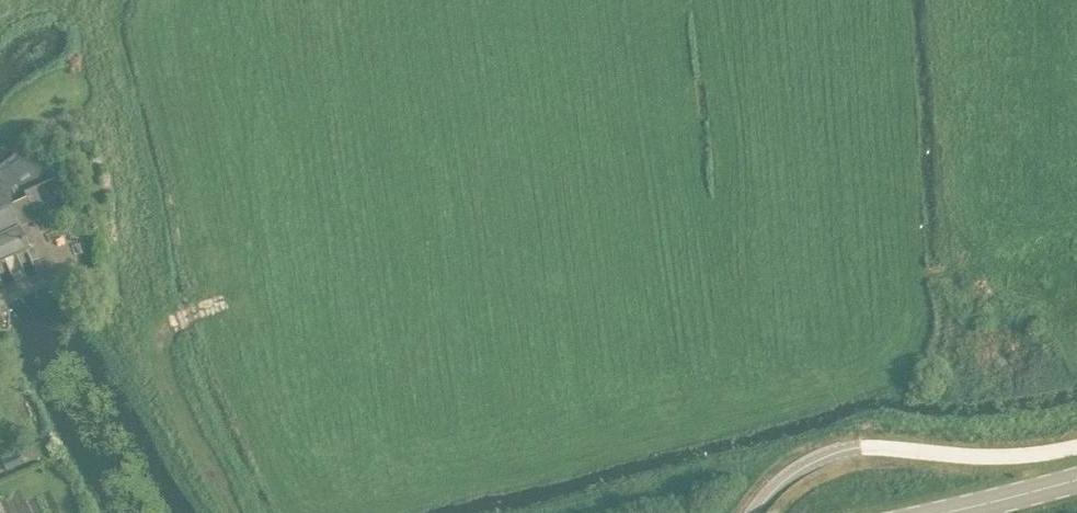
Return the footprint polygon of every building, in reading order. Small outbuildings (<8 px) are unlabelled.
[(9,258),(5,248),(15,244),(20,253),(31,248),(26,239),(28,238),(19,217),(21,216),(10,194),(26,186),(24,181),(59,165),(51,159),(19,140),(0,152),(0,263),(9,258)]
